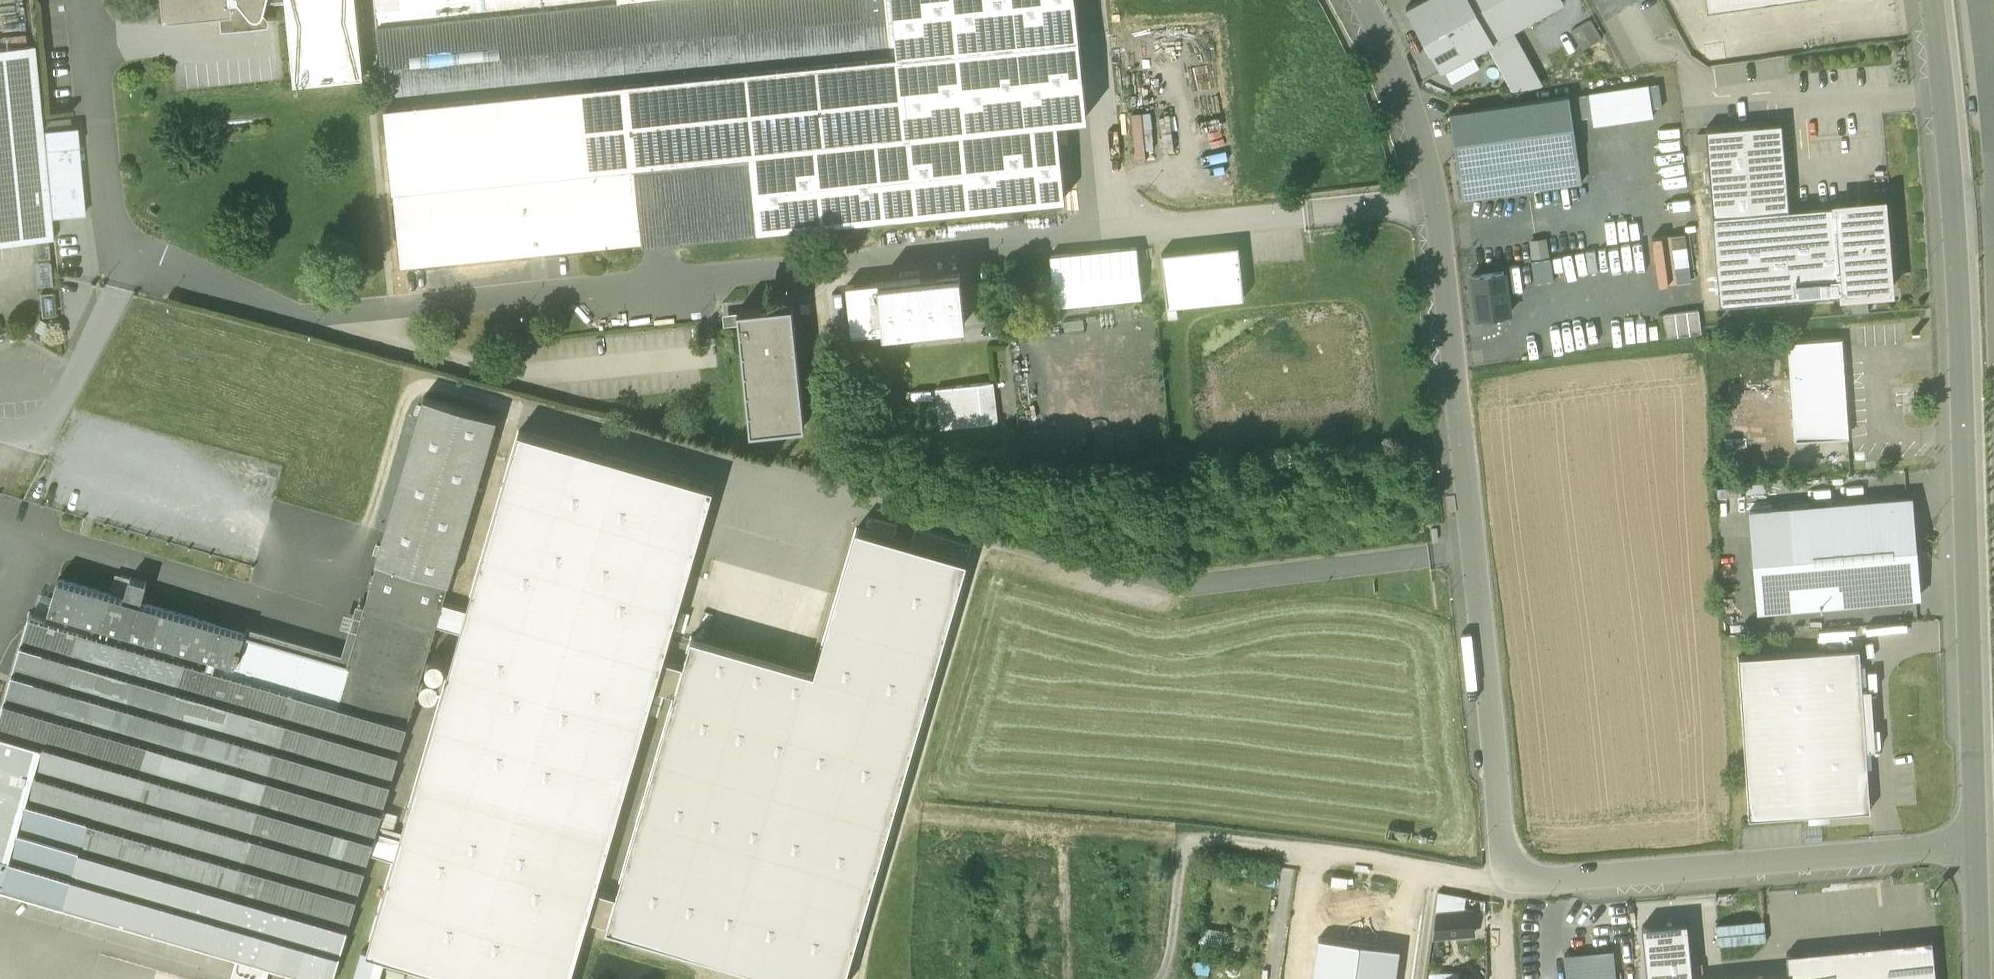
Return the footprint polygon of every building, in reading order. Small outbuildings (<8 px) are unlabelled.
[(166,16),(205,12),(205,11),(233,9),(232,0),(164,0),(166,16)] [(244,3),(240,6),(246,14),(250,11),(252,13),(255,14),(258,14),(261,13),(263,11),(265,9),(266,5),(288,3),(287,0),(241,0),(244,3)] [(288,3),(288,5),(296,79),(363,72),(356,0),(287,0),(288,3)] [(363,72),(382,70),(377,24),(375,0),(356,0),(363,72)] [(377,24),(498,12),(497,0),(375,0),(377,24)] [(377,24),(382,70),(382,71),(401,265),(914,214),(906,135),(905,131),(898,56),(898,52),(892,0),(617,0),(498,12),(377,24)] [(498,12),(617,0),(497,0),(498,12)] [(898,52),(1078,33),(1074,0),(892,0),(898,52)] [(1494,42),(1471,0),(1420,0),(1408,7),(1442,70),(1488,45),(1494,42)] [(1494,42),(1512,33),(1566,3),(1564,0),(1471,0),(1494,42)] [(1707,10),(1774,0),(1705,0),(1707,10)] [(1078,33),(898,52),(898,56),(905,131),(906,135),(1056,120),(1087,117),(1078,33)] [(1494,42),(1488,45),(1511,88),(1541,85),(1512,33),(1494,42)] [(0,48),(0,243),(53,237),(51,217),(43,129),(43,128),(35,45),(0,48)] [(1591,96),(1596,128),(1655,119),(1650,87),(1591,96)] [(1569,96),(1449,114),(1458,173),(1578,156),(1569,96)] [(1056,120),(906,135),(914,214),(1064,199),(1056,120)] [(1705,129),(1712,216),(1788,210),(1781,123),(1705,129)] [(76,126),(43,129),(51,217),(84,214),(83,195),(77,196),(72,145),(78,145),(76,126)] [(1578,156),(1458,173),(1462,200),(1581,183),(1578,156)] [(1882,202),(1836,206),(1843,295),(1890,291),(1882,202)] [(1788,210),(1712,216),(1719,306),(1843,295),(1836,206),(1788,210)] [(1655,284),(1691,282),(1688,232),(1653,234),(1655,284)] [(1162,254),(1166,307),(1244,300),(1238,246),(1162,254)] [(1055,306),(1141,298),(1137,247),(1051,255),(1055,306)] [(51,282),(50,259),(34,260),(35,283),(51,282)] [(1477,320),(1509,315),(1504,273),(1471,277),(1477,320)] [(960,274),(878,283),(846,286),(852,335),(965,323),(960,274)] [(39,311),(57,312),(57,291),(39,291),(39,311)] [(792,304),(738,310),(750,432),(804,426),(792,304)] [(1667,339),(1702,335),(1699,312),(1664,316),(1667,339)] [(1841,338),(1789,342),(1792,394),(1845,391),(1841,338)] [(992,382),(957,386),(961,426),(997,422),(992,382)] [(1845,391),(1792,394),(1796,440),(1848,437),(1845,391)] [(497,418),(424,397),(376,561),(377,561),(364,607),(435,628),(436,624),(460,631),(466,609),(443,603),(497,418)] [(1793,415),(1783,416),(1785,440),(1794,440),(1793,415)] [(460,631),(417,778),(611,835),(713,487),(518,431),(466,609),(460,631)] [(1909,498),(1788,508),(1796,608),(1918,598),(1917,594),(1909,502),(1910,502),(1909,498)] [(1788,508),(1749,512),(1757,611),(1796,608),(1788,508)] [(643,937),(785,978),(841,978),(964,562),(853,530),(813,666),(688,629),(620,893),(653,903),(643,937)] [(146,582),(122,575),(117,591),(125,594),(123,599),(140,604),(146,582)] [(123,599),(58,580),(46,619),(232,673),(244,634),(140,604),(123,599)] [(29,614),(0,712),(0,733),(42,746),(9,859),(0,890),(61,908),(78,851),(347,929),(370,853),(393,860),(367,951),(390,958),(463,978),(569,978),(586,922),(596,889),(611,835),(417,778),(399,838),(376,831),(435,628),(364,607),(347,664),(244,634),(232,673),(46,619),(29,614)] [(1859,649),(1738,657),(1749,819),(1870,811),(1859,649)] [(444,668),(445,665),(444,661),(442,658),(439,656),(435,655),(432,656),(429,658),(427,661),(426,665),(427,668),(429,671),(432,673),(436,674),(439,673),(442,671),(444,668)] [(439,687),(439,684),(439,680),(437,677),(434,675),(430,675),(426,675),(423,677),(421,680),(421,684),(421,688),(424,691),(427,693),(430,693),(434,693),(437,690),(439,687)] [(0,733),(0,857),(9,859),(42,746),(0,733)] [(78,851),(61,908),(236,958),(270,968),(307,978),(333,978),(347,929),(78,851)] [(0,857),(0,890),(9,859),(0,857)] [(649,905),(596,889),(586,922),(639,937),(648,905),(649,905)] [(1475,915),(1437,916),(1438,941),(1476,939),(1475,915)] [(1717,922),(1717,943),(1766,941),(1765,920),(1717,922)] [(1686,922),(1642,927),(1647,978),(1692,978),(1686,922)] [(1358,945),(1317,940),(1312,978),(1354,978),(1358,945)] [(1786,955),(1788,975),(1788,978),(1935,978),(1932,940),(1786,955)] [(1354,978),(1394,978),(1398,949),(1358,945),(1354,978)] [(367,951),(360,974),(376,978),(383,978),(390,958),(367,951)] [(1613,951),(1565,955),(1567,978),(1616,978),(1613,951)] [(270,968),(236,958),(230,978),(267,978),(270,968)]
